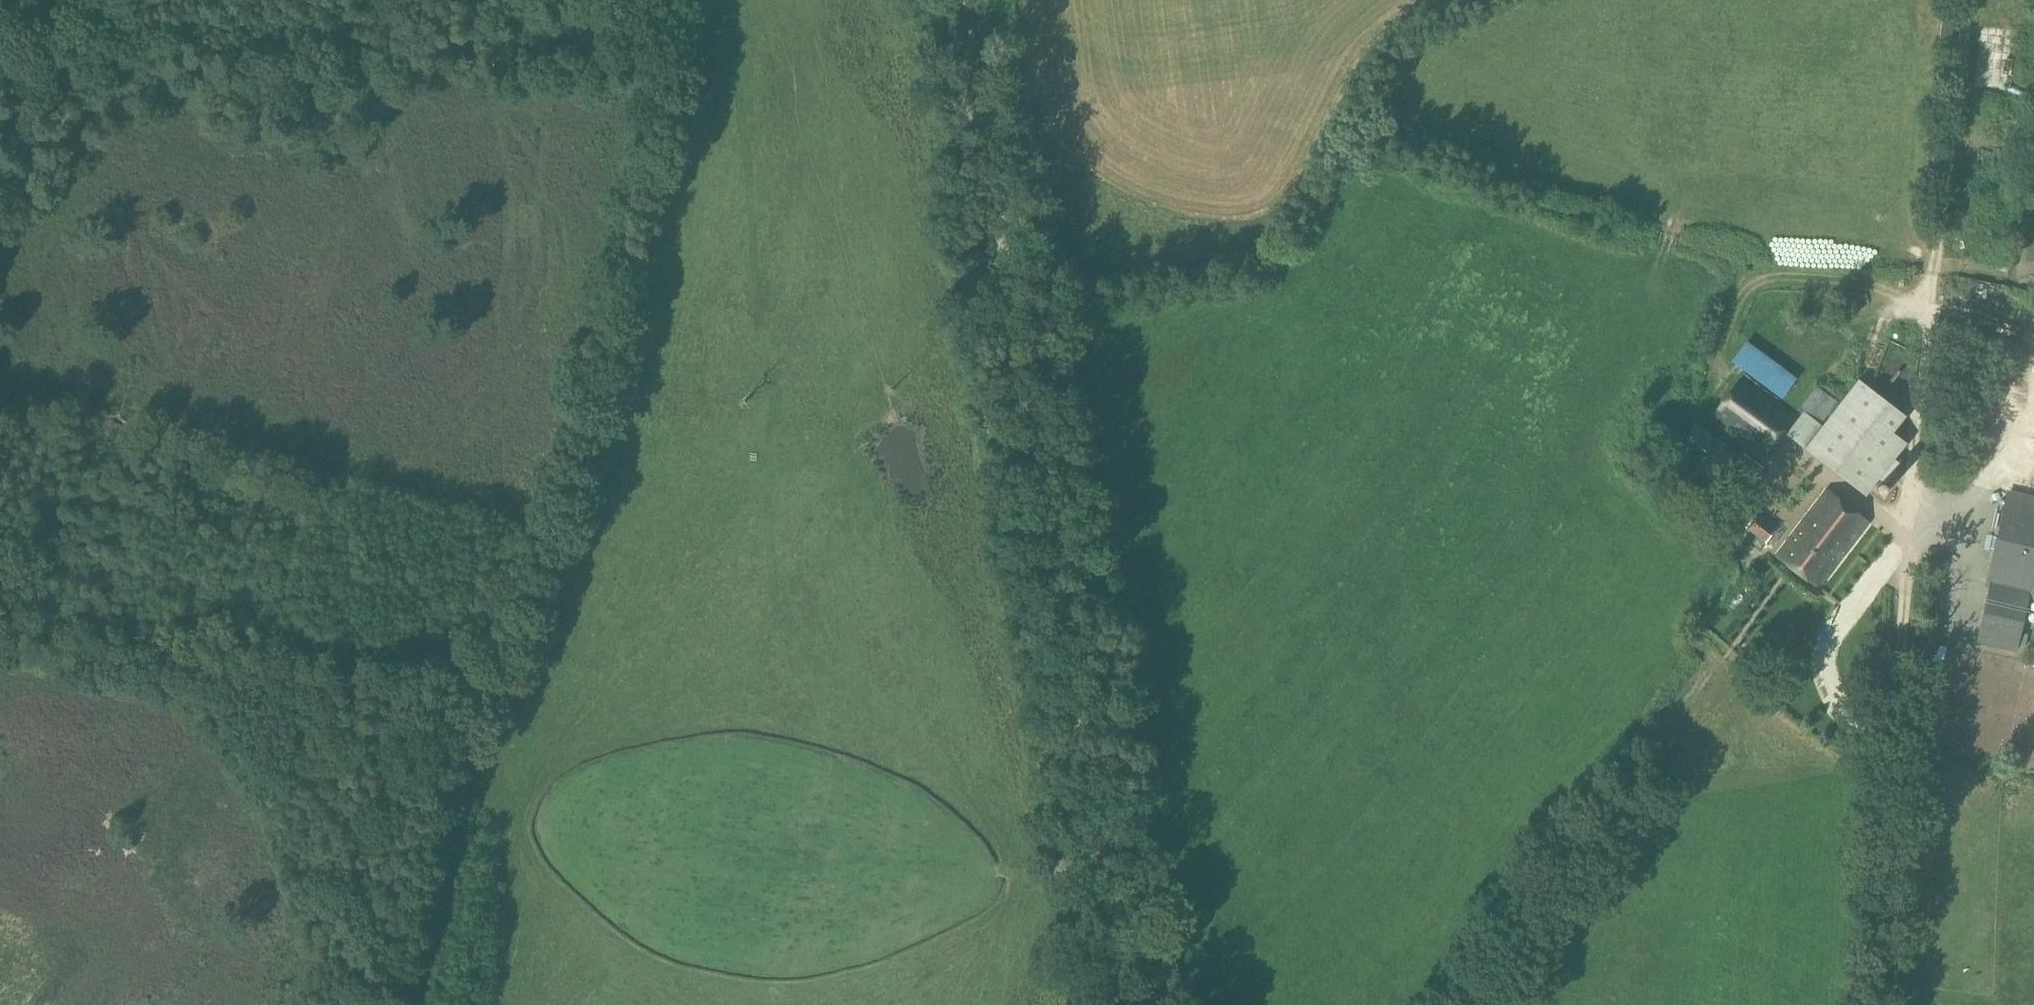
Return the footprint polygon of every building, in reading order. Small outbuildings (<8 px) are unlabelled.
[(1856,259),(1877,258),(1877,248),(1855,249),(1856,259)] [(1769,452),(1796,414),(1743,376),(1715,413),(1769,452)] [(1859,378),(1806,448),(1868,496),(1907,445),(1892,434),(1907,415),(1859,378)] [(1816,418),(1829,396),(1809,384),(1796,406),(1816,418)] [(1754,476),(1742,465),(1727,484),(1740,494),(1754,476)] [(1783,549),(1779,556),(1819,587),(1869,521),(1829,489),(1828,488),(1792,537),(1783,549)] [(2008,493),(1987,583),(1991,584),(1978,641),(2017,650),(2030,593),(2033,594),(2033,499),(2008,493)] [(1768,546),(1772,541),(1778,533),(1759,517),(1748,531),(1768,546)]
